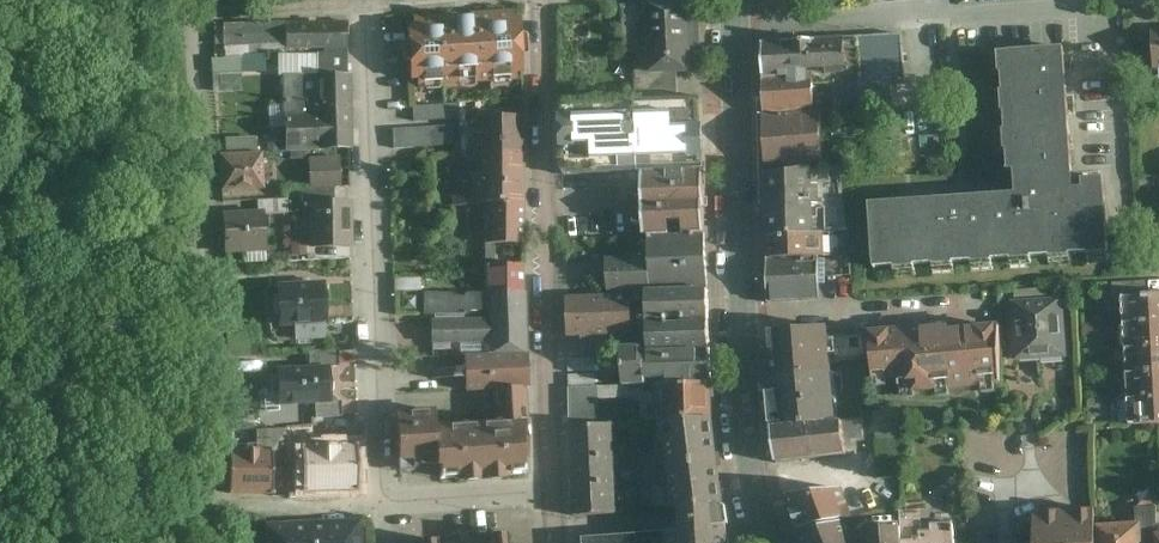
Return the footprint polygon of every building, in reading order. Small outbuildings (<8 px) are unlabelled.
[(623,54),(634,54),(636,96),(636,101),(679,100),(678,74),(702,72),(701,45),(699,17),(698,0),(679,0),(622,6),(623,52),(623,54)] [(414,24),(408,25),(410,77),(417,77),(418,83),(515,78),(514,71),(521,71),(518,18),(511,19),(511,12),(469,15),(469,18),(457,18),(456,15),(414,18),(414,24)] [(285,23),(286,49),(303,48),(323,48),(324,48),(348,47),(348,21),(285,23)] [(223,24),(223,43),(283,40),(283,23),(223,24)] [(842,74),(833,74),(834,109),(894,108),(893,82),(904,82),(902,32),(842,34),(842,74)] [(762,36),(762,76),(813,75),(833,74),(842,74),(842,34),(762,36)] [(323,48),(323,75),(348,75),(348,47),(324,48),(323,48)] [(1017,193),(870,204),(874,262),(875,269),(875,267),(894,266),(895,277),(916,276),(914,265),(933,264),(934,274),(954,273),(953,263),(972,262),(973,271),(994,270),(993,260),(1011,259),(1012,269),(1032,267),(1032,257),(1051,256),(1051,266),(1072,265),(1071,254),(1089,253),(1090,263),(1110,262),(1103,178),(1083,179),(1083,188),(1073,188),(1063,47),(988,52),(990,73),(1000,72),(1002,90),(991,91),(993,112),(1003,112),(1004,130),(994,131),(995,150),(1005,149),(1007,169),(1006,170),(1006,172),(1015,171),(1017,193)] [(243,55),(214,56),(214,70),(243,70),(243,55)] [(243,73),(223,74),(223,89),(243,88),(243,73)] [(283,76),(283,102),(287,149),(349,147),(348,75),(323,75),(284,76),(283,76)] [(762,76),(763,109),(814,108),(813,75),(762,76)] [(636,101),(562,104),(567,172),(702,168),(701,153),(700,114),(700,100),(679,100),(636,101)] [(461,102),(415,104),(415,118),(462,116),(461,102)] [(814,108),(763,109),(764,161),(820,159),(820,108),(814,108)] [(521,147),(521,112),(480,112),(479,147),(521,147)] [(456,125),(395,127),(396,147),(456,145),(456,125)] [(227,136),(227,149),(261,148),(261,135),(227,136)] [(521,147),(479,147),(479,153),(450,154),(451,199),(486,198),(521,197),(521,147)] [(265,187),(264,148),(261,148),(227,149),(224,149),(225,188),(265,187)] [(342,155),(310,155),(311,185),(342,185),(342,155)] [(765,174),(767,238),(813,234),(813,203),(812,169),(765,174)] [(642,225),(642,236),(647,236),(669,235),(668,222),(682,221),(683,235),(705,233),(705,232),(705,170),(642,172),(642,186),(642,197),(642,214),(642,225)] [(288,194),(264,195),(265,210),(289,209),(288,194)] [(521,243),(521,197),(486,198),(487,243),(521,243)] [(311,203),(312,246),(350,246),(350,200),(334,201),(311,201),(311,203)] [(267,215),(227,217),(229,249),(268,248),(267,215)] [(767,238),(768,258),(817,257),(825,256),(823,232),(813,234),(767,238)] [(648,256),(649,286),(652,286),(708,284),(705,233),(683,235),(669,235),(647,236),(648,256)] [(307,254),(306,234),(292,234),(293,254),(307,254)] [(768,258),(768,301),(820,298),(817,257),(768,258)] [(490,260),(490,290),(524,289),(524,259),(490,260)] [(422,277),(396,276),(396,289),(422,289),(422,277)] [(274,296),(275,314),(279,315),(280,324),(297,323),(323,322),(325,322),(324,283),(279,285),(279,296),(274,296)] [(524,289),(490,290),(425,290),(426,310),(491,308),(491,315),(433,316),(433,339),(491,338),(491,358),(526,357),(524,289)] [(647,293),(648,322),(708,320),(709,320),(708,291),(647,293)] [(1140,294),(1141,321),(1158,321),(1158,293),(1140,294)] [(567,298),(568,336),(632,334),(631,308),(631,295),(567,298)] [(1061,300),(1016,304),(1019,358),(1045,357),(1044,351),(1063,350),(1064,356),(1066,356),(1061,300)] [(648,322),(648,352),(708,350),(710,350),(710,349),(709,320),(708,320),(648,322)] [(1141,321),(1142,347),(1158,346),(1158,321),(1141,321)] [(1104,322),(1084,323),(1085,338),(1105,337),(1104,322)] [(873,370),(873,382),(875,382),(875,375),(886,374),(887,381),(899,380),(900,388),(902,388),(901,383),(913,382),(914,386),(920,391),(931,391),(937,385),(937,382),(950,382),(951,388),(983,385),(982,378),(999,377),(999,381),(996,381),(996,383),(1001,383),(1001,327),(963,330),(962,325),(960,325),(961,326),(925,329),(871,335),(873,370)] [(772,349),(770,349),(772,376),(824,373),(832,372),(831,363),(829,336),(829,327),(770,331),(772,349)] [(869,333),(829,336),(831,363),(871,360),(869,333)] [(1142,347),(1143,374),(1158,373),(1158,346),(1142,347)] [(622,348),(623,385),(646,384),(646,377),(663,378),(669,375),(669,384),(712,382),(710,350),(708,350),(648,352),(640,347),(622,348)] [(502,387),(527,387),(526,357),(491,358),(476,358),(478,388),(502,387)] [(577,360),(580,418),(608,417),(608,399),(625,399),(624,386),(609,386),(607,359),(577,360)] [(270,375),(271,394),(279,395),(279,405),(316,403),(331,402),(331,401),(328,367),(310,368),(278,369),(278,375),(270,375)] [(773,391),(772,390),(775,426),(830,422),(824,373),(772,376),(771,376),(773,391)] [(1143,374),(1144,398),(1158,397),(1158,373),(1143,374)] [(1103,374),(1089,374),(1089,387),(1103,386),(1103,374)] [(656,384),(658,421),(664,421),(713,418),(712,382),(669,384),(656,384)] [(397,413),(400,467),(440,465),(440,477),(452,477),(452,479),(465,478),(465,480),(500,478),(500,476),(510,476),(510,474),(523,473),(523,460),(527,460),(525,422),(527,422),(524,387),(495,389),(496,423),(436,426),(435,426),(435,430),(412,431),(411,412),(397,413)] [(1144,398),(1145,423),(1158,422),(1158,397),(1144,398)] [(1107,400),(1090,401),(1090,415),(1108,414),(1107,400)] [(713,418),(664,421),(665,425),(666,424),(668,444),(667,444),(672,491),(673,491),(675,507),(676,507),(679,507),(680,507),(726,505),(713,418)] [(775,426),(772,426),(777,462),(780,461),(848,453),(842,421),(839,422),(838,422),(830,422),(775,426)] [(576,426),(582,517),(624,515),(619,423),(576,426)] [(902,475),(902,434),(877,434),(877,475),(902,475)] [(231,449),(231,493),(273,493),(273,461),(273,449),(257,449),(231,449)] [(842,489),(785,496),(798,529),(843,520),(837,507),(847,503),(842,489)] [(601,542),(731,542),(730,540),(726,505),(680,507),(682,530),(683,537),(646,540),(601,542)] [(1136,506),(1137,520),(1096,522),(1097,542),(1158,542),(1158,505),(1136,506)] [(1096,522),(1095,506),(1070,507),(1035,508),(1036,542),(1097,542),(1096,522)] [(899,510),(900,512),(900,526),(902,542),(954,542),(954,535),(952,522),(930,523),(931,531),(921,531),(919,509),(899,510)] [(800,535),(803,542),(902,542),(900,526),(866,528),(866,529),(847,529),(844,521),(800,535)] [(268,526),(269,542),(360,542),(359,522),(268,526)] [(510,532),(492,533),(493,542),(511,542),(510,532)]
